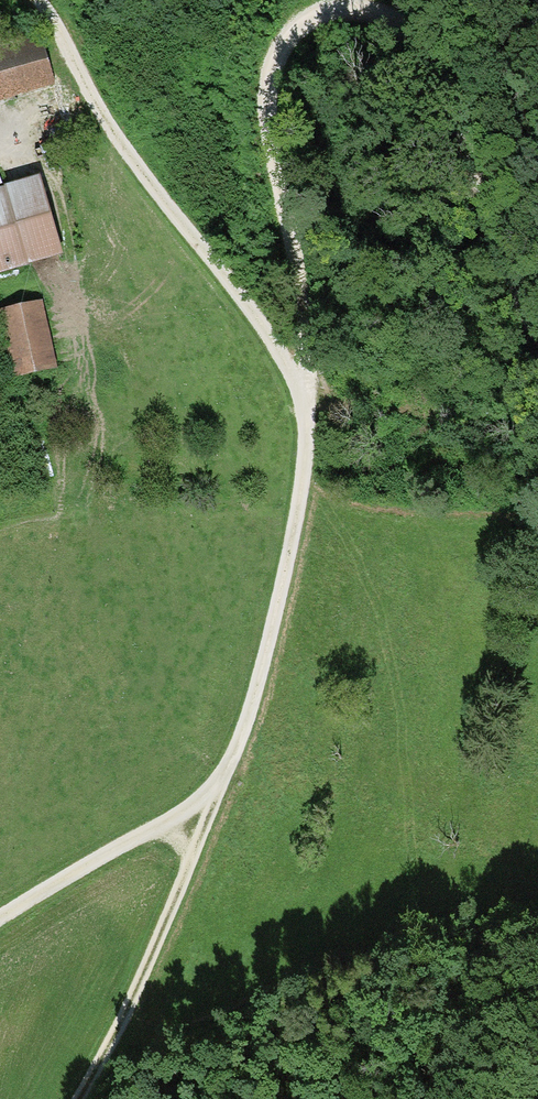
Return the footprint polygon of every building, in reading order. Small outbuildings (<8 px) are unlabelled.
[(0,41),(0,99),(55,81),(38,28),(0,41)] [(0,183),(0,271),(61,253),(38,173),(0,183)] [(44,299),(1,308),(15,378),(58,368),(44,299)]
